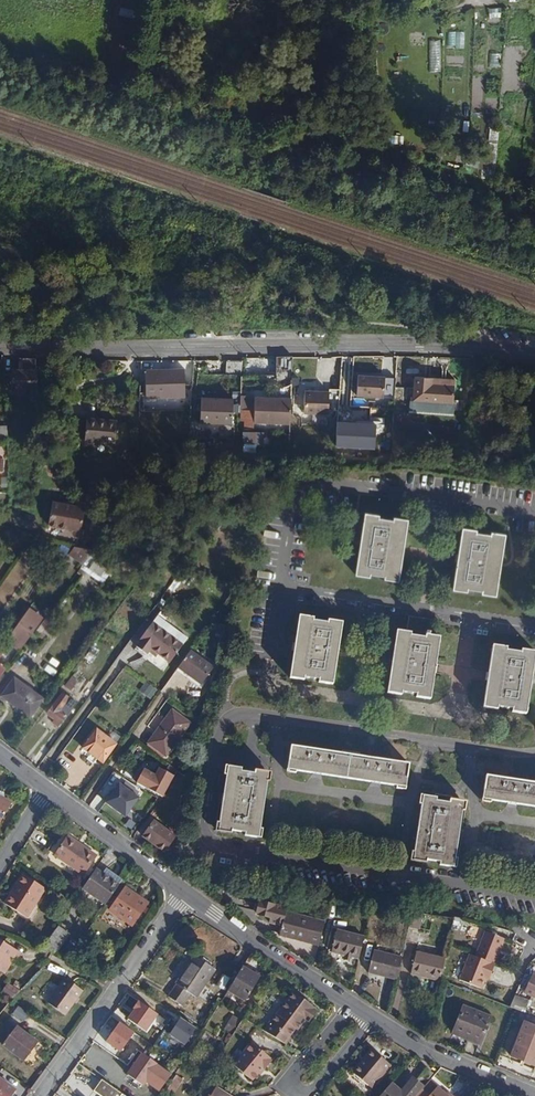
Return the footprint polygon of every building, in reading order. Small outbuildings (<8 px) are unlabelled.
[(290,388),(292,357),(275,357),(274,387),(290,388)] [(226,359),(225,373),(239,374),(240,360),(226,359)] [(156,395),(159,367),(144,367),(144,395),(156,395)] [(183,368),(159,367),(156,395),(183,395),(183,368)] [(29,370),(10,370),(10,391),(29,391),(29,370)] [(384,376),(357,375),(356,395),(383,396),(384,376)] [(432,376),(414,375),(413,400),(453,402),(454,384),(431,383),(432,376)] [(328,392),(304,390),(302,413),(326,414),(328,392)] [(251,419),(288,423),(289,397),(253,394),(251,419)] [(199,420),(230,422),(231,396),(200,395),(199,420)] [(230,422),(238,422),(240,397),(231,396),(230,422)] [(83,418),(82,440),(112,443),(113,420),(83,418)] [(377,424),(337,423),(337,446),(376,449),(377,424)] [(50,500),(48,508),(67,508),(67,503),(50,500)] [(67,508),(48,508),(46,522),(78,529),(82,510),(80,509),(67,508)] [(363,519),(353,581),(365,583),(368,580),(381,582),(383,586),(394,587),(403,524),(391,523),(389,526),(376,524),(376,521),(363,519)] [(461,533),(451,595),(464,597),(466,594),(481,596),(482,599),(491,601),(501,538),(490,537),(489,540),(475,538),(473,535),(461,533)] [(91,549),(74,544),(68,553),(82,562),(83,561),(88,554),(91,549)] [(88,554),(83,561),(88,565),(87,568),(98,576),(102,571),(106,573),(109,569),(88,554)] [(22,615),(19,620),(33,630),(36,625),(22,615)] [(168,664),(187,638),(158,616),(139,643),(141,645),(139,648),(148,655),(150,652),(168,664)] [(0,646),(0,669),(10,655),(13,657),(33,630),(19,620),(0,646)] [(297,623),(288,686),(301,688),(303,685),(317,687),(318,691),(329,692),(339,629),(327,627),(326,630),(312,628),(312,625),(297,623)] [(408,639),(393,637),(385,700),(397,702),(399,697),(415,699),(415,704),(426,705),(434,642),(422,641),(421,644),(408,642),(408,639)] [(189,650),(177,666),(199,682),(211,666),(200,657),(189,650)] [(524,719),(534,656),(518,655),(518,658),(504,656),(503,652),(490,651),(483,714),(495,715),(496,711),(509,712),(510,717),(524,719)] [(42,698),(13,678),(0,696),(30,717),(42,698)] [(45,711),(54,718),(59,722),(70,708),(63,703),(67,696),(61,691),(45,711)] [(74,702),(67,696),(63,703),(70,708),(74,702)] [(171,710),(147,742),(164,755),(188,722),(171,710)] [(91,728),(79,748),(100,763),(114,744),(91,728)] [(51,751),(55,755),(63,744),(59,741),(51,751)] [(63,744),(55,755),(57,756),(63,761),(71,750),(63,744)] [(289,747),(286,770),(403,788),(407,766),(289,747)] [(63,761),(57,756),(55,760),(60,764),(63,761)] [(225,767),(216,831),(228,833),(229,829),(243,831),(243,835),(256,837),(266,773),(225,767)] [(157,774),(146,768),(136,785),(165,800),(178,775),(164,768),(157,774)] [(490,776),(487,800),(534,807),(534,783),(490,776)] [(142,799),(122,784),(107,804),(127,818),(142,799)] [(12,801),(4,796),(2,798),(0,797),(0,821),(12,801)] [(421,799),(411,863),(423,866),(424,862),(438,864),(438,867),(451,870),(461,805),(421,799)] [(176,828),(180,829),(184,808),(180,807),(176,828)] [(152,824),(141,839),(161,854),(173,839),(152,824)] [(66,836),(54,855),(83,874),(95,854),(66,836)] [(94,868),(82,886),(88,889),(100,872),(94,868)] [(88,889),(105,902),(121,879),(105,868),(100,872),(88,889)] [(16,886),(5,903),(25,916),(43,887),(22,873),(14,884),(16,886)] [(191,873),(187,878),(193,882),(197,877),(191,873)] [(129,896),(132,890),(125,885),(110,907),(133,922),(144,906),(129,896)] [(148,900),(132,890),(129,896),(144,906),(148,900)] [(317,947),(323,924),(284,916),(279,938),(317,947)] [(43,943),(41,947),(50,951),(61,934),(53,929),(43,943)] [(474,955),(494,963),(494,961),(504,937),(485,930),(474,955)] [(329,954),(357,960),(362,937),(334,931),(329,954)] [(9,955),(17,960),(21,963),(26,954),(0,937),(0,969),(9,955)] [(367,974),(395,981),(400,959),(373,952),(367,974)] [(474,955),(469,953),(459,979),(481,987),(485,977),(488,978),(494,963),(474,955)] [(0,969),(0,971),(7,976),(17,960),(9,955),(0,969)] [(410,976),(437,983),(439,979),(439,976),(443,962),(415,955),(410,976)] [(213,969),(193,956),(175,984),(176,985),(168,997),(181,1005),(189,994),(195,998),(202,987),(208,978),(213,969)] [(228,989),(234,993),(245,1000),(259,977),(242,966),(228,989)] [(534,997),(534,975),(529,973),(521,991),(534,997)] [(62,976),(45,1000),(64,1014),(80,990),(62,976)] [(208,978),(202,987),(208,992),(215,983),(208,978)] [(9,983),(4,992),(12,997),(19,989),(9,983)] [(228,989),(221,999),(227,1003),(234,993),(228,989)] [(293,992),(269,1023),(285,1036),(293,1027),(295,1029),(296,1030),(301,1024),(298,1021),(301,1018),(304,1020),(308,1022),(316,1013),(313,1010),(314,1008),(293,992)] [(511,1007),(524,1013),(529,1002),(516,996),(511,1007)] [(130,1020),(145,1033),(160,1014),(142,1000),(136,1008),(138,1010),(130,1020)] [(462,1004),(452,1031),(478,1042),(489,1016),(462,1004)] [(232,1016),(222,1031),(230,1036),(239,1021),(232,1016)] [(198,1029),(182,1018),(170,1035),(187,1046),(198,1029)] [(510,1054),(534,1065),(534,1063),(534,1050),(530,1048),(534,1035),(534,1027),(522,1022),(515,1041),(510,1054)] [(136,1033),(120,1023),(107,1042),(122,1053),(136,1033)] [(269,1023),(263,1031),(285,1044),(289,1040),(287,1038),(285,1036),(269,1023)] [(15,1025),(2,1044),(24,1060),(37,1041),(15,1025)] [(293,1027),(285,1036),(287,1038),(295,1029),(293,1027)] [(251,1081),(257,1074),(261,1068),(264,1070),(271,1061),(269,1060),(269,1058),(251,1044),(233,1066),(251,1081)] [(366,1058),(353,1073),(370,1087),(389,1064),(370,1048),(364,1056),(366,1058)] [(140,1054),(125,1075),(139,1086),(143,1082),(156,1092),(168,1075),(162,1070),(157,1075),(151,1071),(154,1065),(140,1054)] [(351,1071),(353,1073),(366,1058),(364,1056),(351,1071)] [(432,1073),(425,1067),(415,1080),(412,1078),(400,1092),(397,1090),(394,1087),(389,1083),(377,1095),(412,1095),(432,1073)] [(180,1080),(173,1076),(171,1080),(178,1084),(180,1080)] [(15,1087),(0,1077),(0,1095),(8,1095),(15,1087)] [(161,1095),(170,1095),(178,1084),(171,1080),(161,1095)] [(441,1085),(431,1080),(420,1095),(431,1095),(441,1085)] [(441,1085),(431,1095),(454,1095),(441,1085)] [(209,1095),(230,1095),(215,1087),(209,1095)]
